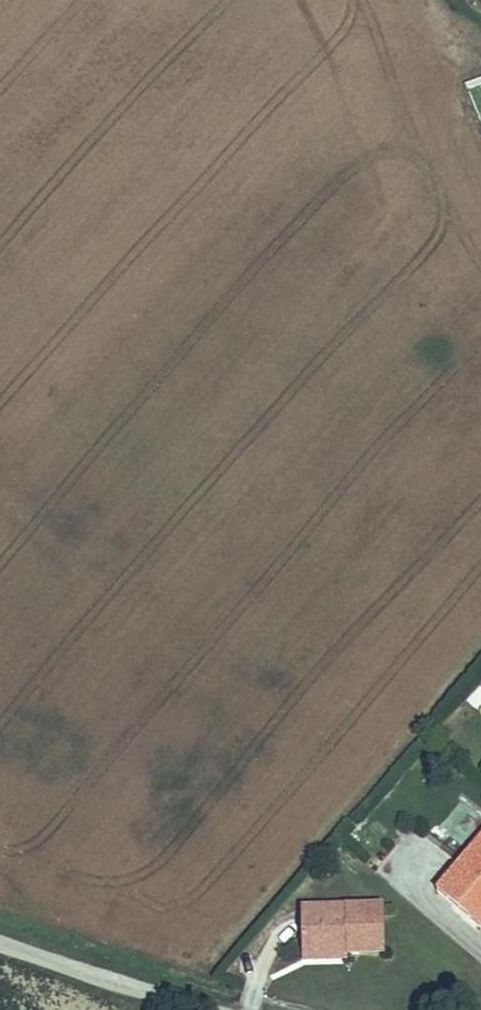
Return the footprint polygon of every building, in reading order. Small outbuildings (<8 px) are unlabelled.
[(459,901),(480,920),(480,873),(459,901)] [(407,910),(329,913),(331,955),(353,954),(364,948),(376,947),(377,959),(409,957),(407,910)] [(377,965),(377,959),(376,947),(364,948),(353,954),(331,955),(332,967),(377,965)]
